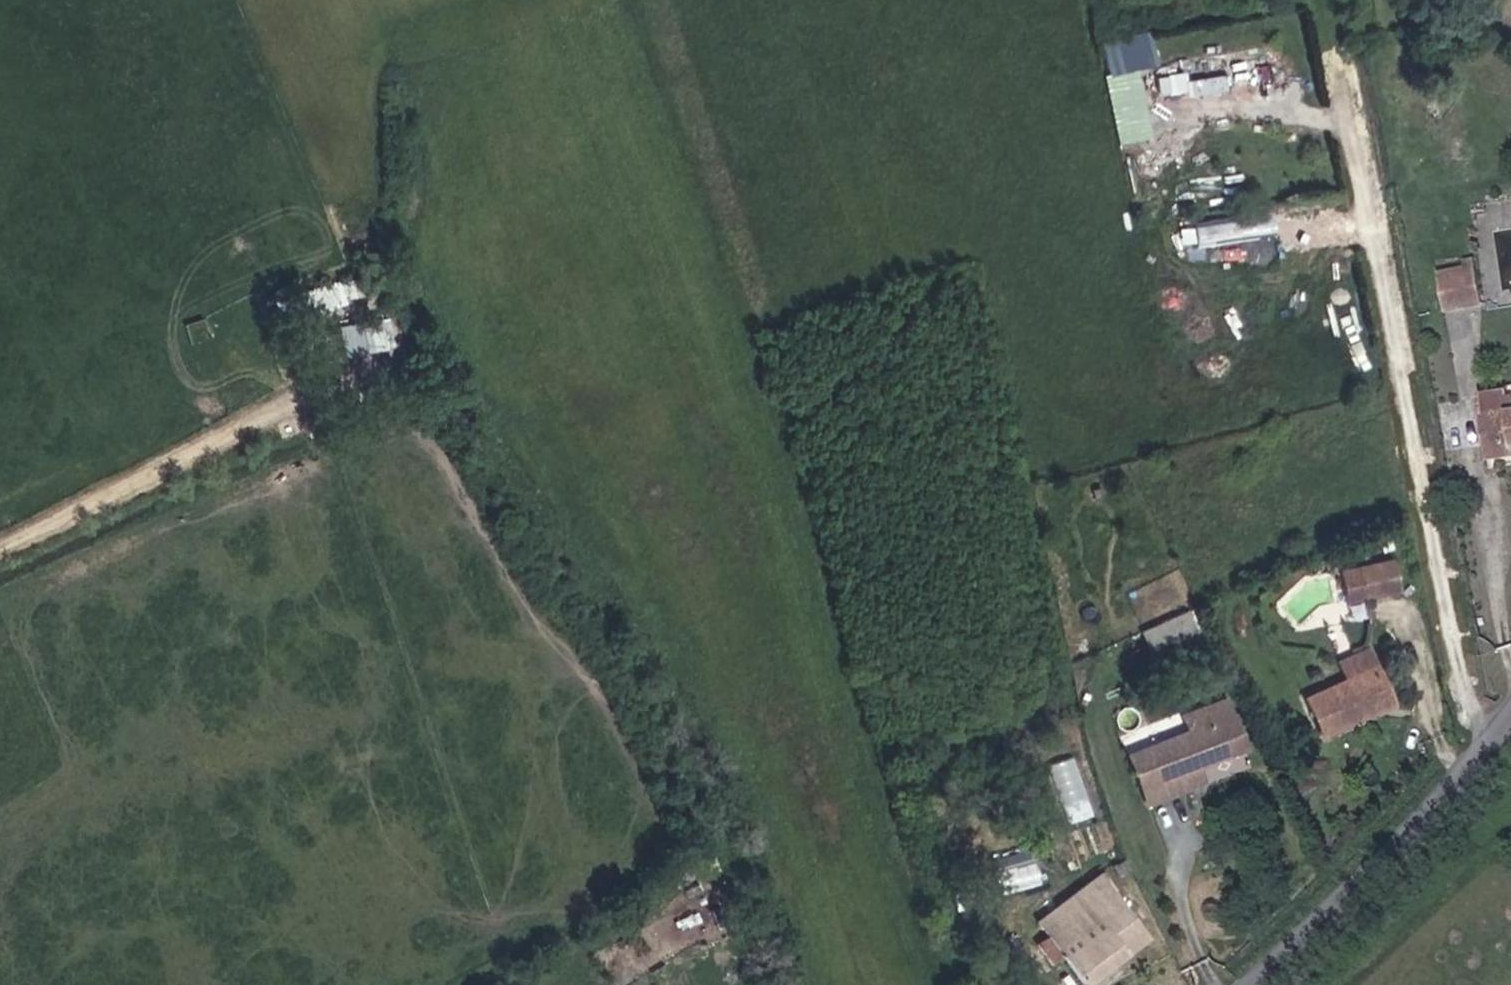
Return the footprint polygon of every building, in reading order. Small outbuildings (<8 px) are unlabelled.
[(1101,38),(1109,72),(1157,62),(1149,27),(1101,38)] [(1197,245),(1275,230),(1271,210),(1193,225),(1197,245)] [(1417,305),(1460,296),(1450,249),(1437,252),(1439,263),(1409,270),(1417,305)] [(393,344),(388,315),(339,322),(343,351),(393,344)] [(1510,452),(1510,402),(1506,380),(1456,391),(1473,461),(1510,452)] [(1362,691),(1397,673),(1364,606),(1333,622),(1341,637),(1365,625),(1383,662),(1355,676),(1357,681),(1362,691)] [(1141,624),(1147,644),(1201,628),(1196,608),(1141,624)] [(1355,676),(1383,662),(1365,625),(1341,637),(1285,666),(1306,708),(1357,681),(1355,676)] [(1176,704),(1193,738),(1236,715),(1218,682),(1176,704)] [(1136,769),(1188,741),(1170,707),(1118,735),(1136,769)] [(1144,785),(1196,756),(1188,741),(1136,769),(1144,785)] [(1066,820),(1092,813),(1077,753),(1052,760),(1066,820)] [(1033,846),(992,858),(1003,894),(1044,882),(1033,846)] [(1088,958),(1153,911),(1110,847),(1044,894),(1054,909),(1038,920),(1049,938),(1066,927),(1088,958)]
